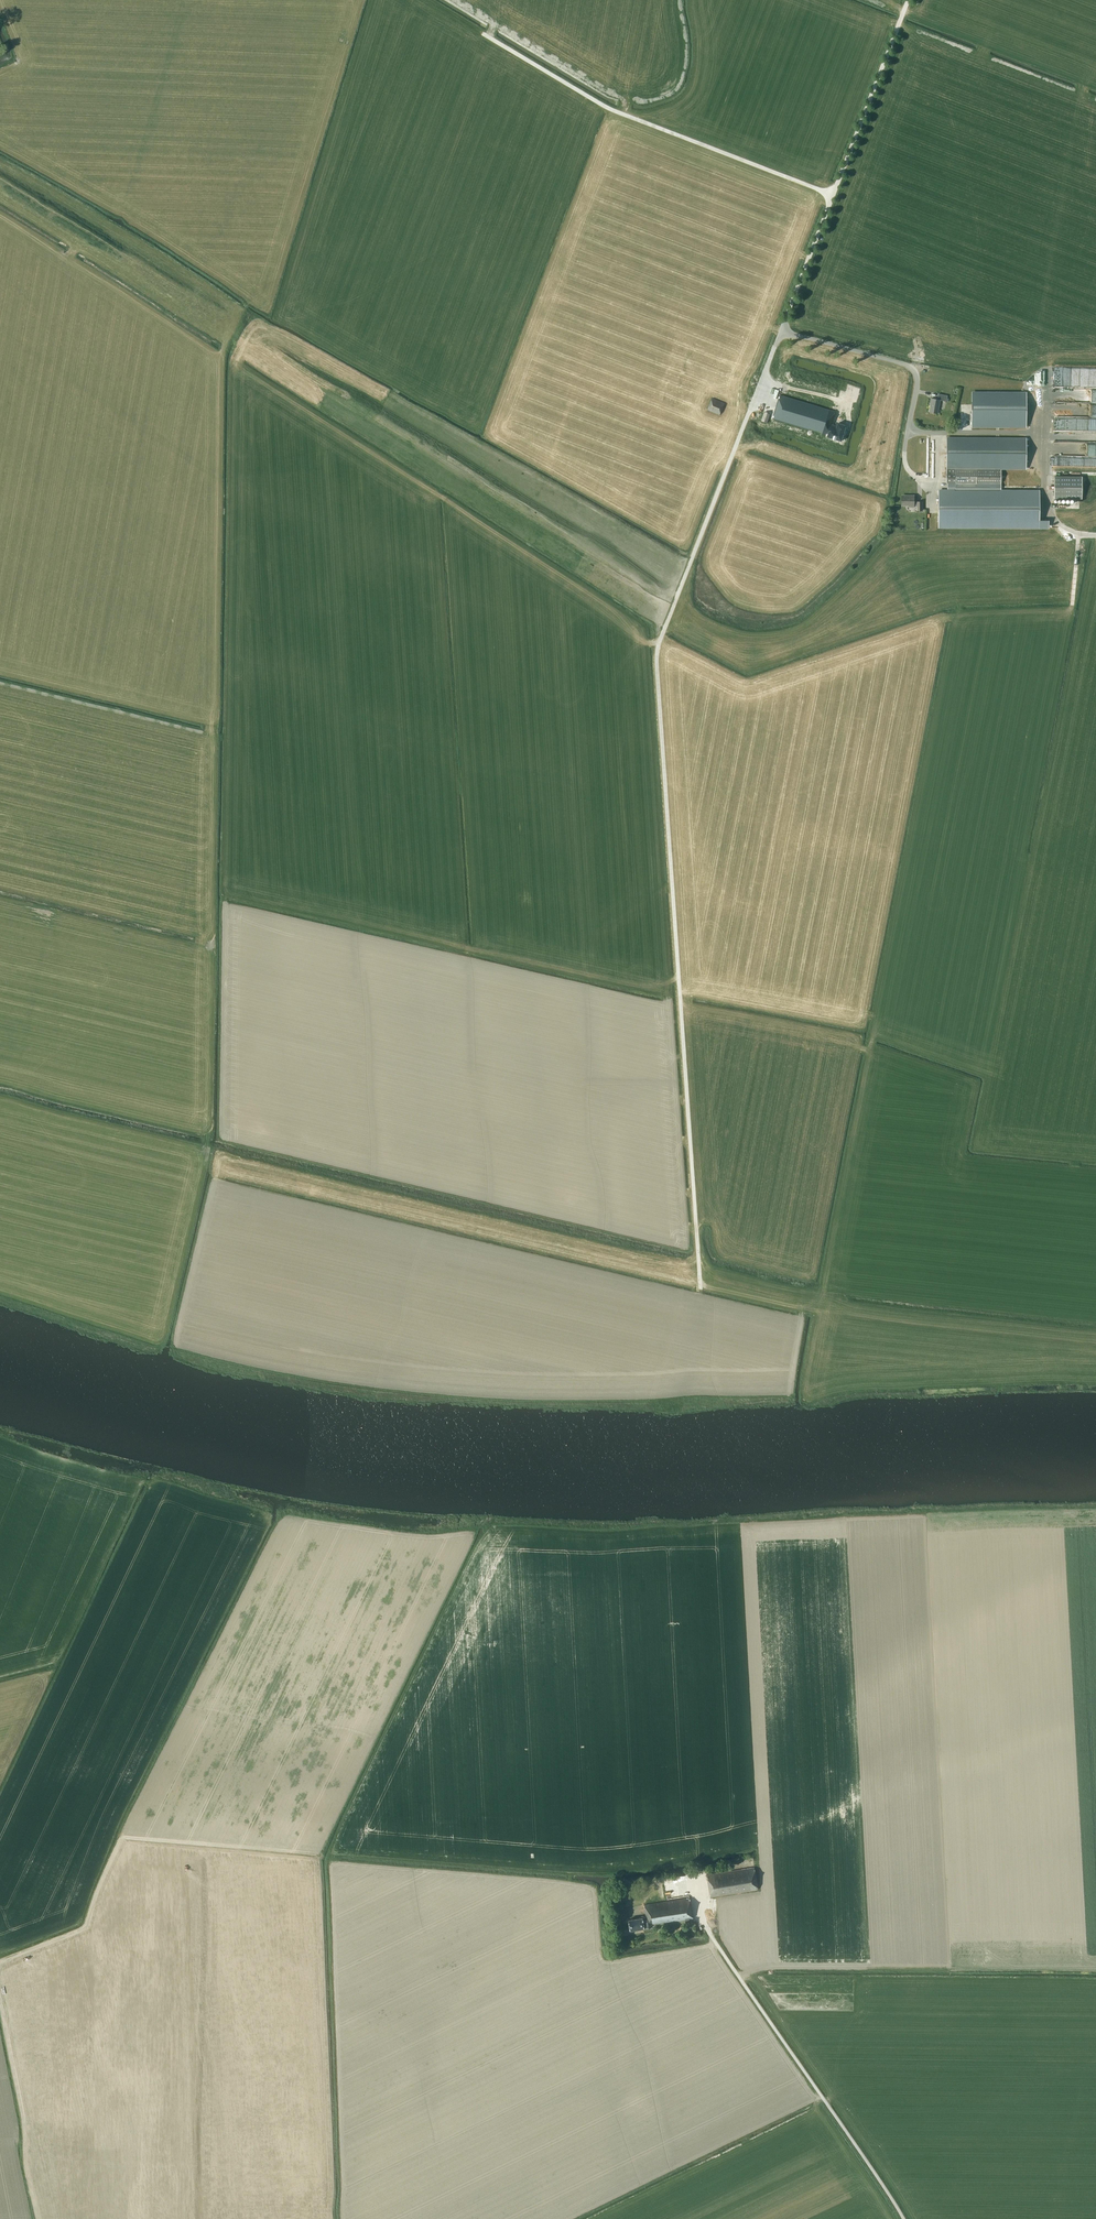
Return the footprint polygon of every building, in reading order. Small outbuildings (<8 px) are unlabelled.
[(828,433),(829,434),(832,424),(836,412),(781,393),(773,417),(828,435),(828,433)] [(930,411),(940,413),(942,400),(949,401),(950,394),(940,393),(939,398),(933,397),(930,411)] [(963,430),(1045,430),(1045,394),(963,394),(963,430)] [(708,410),(720,415),(725,403),(713,398),(708,410)] [(760,420),(767,423),(771,414),(764,412),(760,420)] [(837,426),(832,424),(829,434),(828,433),(828,435),(827,437),(841,441),(845,429),(846,425),(838,423),(837,426)] [(1001,490),(1001,470),(1026,470),(1026,438),(947,438),(947,476),(947,475),(947,482),(947,483),(948,483),(948,489),(939,489),(938,528),(1040,529),(1040,490),(1001,490)] [(1054,498),(1082,499),(1082,476),(1055,476),(1054,498)] [(914,502),(914,495),(909,495),(909,496),(902,496),(902,505),(909,505),(909,507),(914,507),(914,506),(917,506),(917,510),(922,510),(922,501),(917,501),(917,502),(914,502)] [(754,1867),(707,1874),(711,1897),(758,1889),(754,1867)] [(657,1925),(693,1919),(687,1879),(663,1883),(666,1901),(644,1904),(646,1917),(643,1917),(629,1919),(631,1930),(645,1927),(653,1926),(653,1924),(657,1924),(657,1925)]
